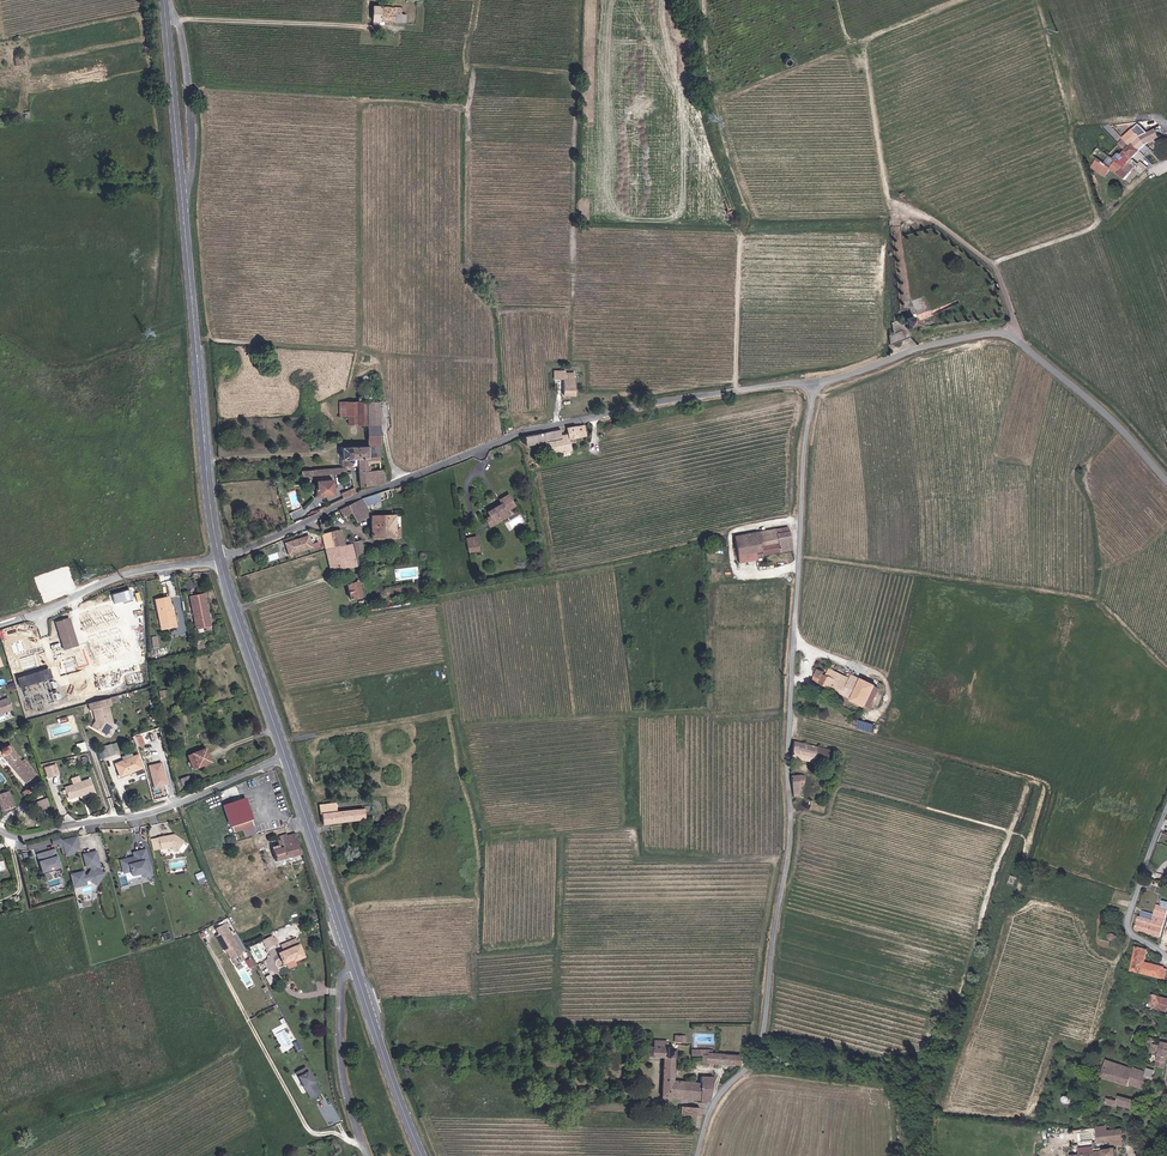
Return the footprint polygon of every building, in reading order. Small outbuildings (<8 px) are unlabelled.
[(407,11),(379,10),(379,25),(406,26),(407,11)] [(1161,128),(1155,123),(1147,131),(1138,124),(1113,150),(1096,136),(1089,144),(1102,155),(1096,162),(1109,172),(1115,165),(1129,176),(1137,166),(1131,160),(1161,128)] [(921,314),(914,315),(916,322),(923,320),(921,314)] [(897,330),(897,340),(919,335),(916,322),(897,326),(897,330)] [(572,370),(566,369),(566,375),(569,375),(568,390),(581,390),(582,374),(580,374),(575,374),(575,370),(572,370)] [(301,482),(306,482),(305,476),(346,473),(345,468),(355,467),(357,486),(385,484),(383,469),(379,469),(376,401),(337,401),(338,416),(346,415),(346,424),(365,424),(365,446),(337,447),(337,459),(341,459),(341,467),(312,468),(312,470),(300,471),(301,482)] [(578,443),(579,443),(577,433),(590,430),(588,419),(574,422),(576,433),(578,443)] [(564,424),(566,435),(572,434),(570,423),(564,424)] [(528,433),(529,442),(547,438),(566,435),(564,424),(533,431),(528,433)] [(566,435),(547,438),(549,449),(578,443),(576,433),(572,434),(566,435)] [(330,480),(313,482),(314,489),(313,489),(314,498),(331,494),(330,480)] [(401,491),(399,485),(376,493),(368,496),(360,499),(369,518),(378,517),(378,512),(377,509),(376,507),(393,506),(391,496),(401,491)] [(353,487),(339,493),(342,499),(356,493),(353,487)] [(500,516),(513,509),(511,505),(521,499),(515,489),(504,495),(506,499),(494,505),(498,512),(500,516)] [(369,518),(360,499),(344,507),(347,513),(356,509),(361,518),(369,518)] [(513,511),(513,509),(500,516),(498,512),(495,514),(498,519),(513,511)] [(379,537),(390,538),(388,512),(378,512),(378,517),(379,537)] [(388,512),(390,538),(407,537),(408,525),(403,525),(403,512),(388,512)] [(754,534),(757,548),(760,547),(762,554),(770,552),(769,550),(785,546),(785,547),(798,545),(799,541),(795,521),(766,527),(766,531),(754,534)] [(341,544),(359,540),(355,523),(329,529),(329,531),(336,529),(341,544)] [(329,531),(333,545),(341,544),(336,529),(329,531)] [(473,533),(476,546),(485,544),(483,532),(473,533)] [(754,534),(744,536),(747,550),(757,548),(754,534)] [(307,536),(283,545),(288,556),(311,547),(307,536)] [(365,554),(374,552),(370,537),(361,540),(365,554)] [(364,560),(363,554),(359,540),(341,544),(333,545),(339,566),(364,560)] [(368,576),(371,576),(369,569),(362,571),(362,575),(357,576),(358,580),(356,581),(359,595),(371,593),(368,576)] [(206,594),(190,596),(196,630),(212,628),(206,594)] [(172,596),(156,600),(160,625),(177,621),(176,610),(174,610),(172,596)] [(70,619),(57,623),(66,650),(79,646),(70,619)] [(203,640),(194,643),(197,651),(205,650),(203,640)] [(49,669),(19,678),(21,687),(52,677),(49,669)] [(819,673),(817,678),(815,685),(855,697),(855,699),(870,703),(870,701),(875,685),(850,678),(831,672),(829,679),(826,678),(826,675),(819,673)] [(851,674),(850,678),(875,685),(876,681),(876,679),(862,675),(861,677),(851,674)] [(875,685),(870,701),(875,690),(879,674),(875,685)] [(12,710),(8,698),(0,701),(0,714),(12,710)] [(91,712),(94,711),(96,721),(93,726),(105,736),(113,726),(111,709),(114,709),(113,702),(90,706),(91,712)] [(148,733),(142,735),(144,744),(150,742),(148,733)] [(821,740),(793,734),(792,750),(817,755),(821,740)] [(6,749),(30,778),(38,772),(22,752),(16,739),(5,743),(6,749)] [(214,748),(218,747),(216,740),(199,746),(200,750),(197,752),(198,755),(201,754),(202,758),(216,754),(214,748)] [(85,741),(77,743),(79,752),(87,750),(85,741)] [(113,741),(107,743),(111,754),(116,752),(113,741)] [(145,749),(123,756),(127,770),(149,762),(145,749)] [(152,764),(158,783),(168,780),(169,779),(170,778),(170,777),(165,761),(152,764)] [(195,765),(187,768),(189,776),(197,773),(195,765)] [(59,775),(56,766),(45,769),(48,778),(59,775)] [(808,769),(794,769),(795,786),(804,787),(804,778),(808,778),(808,769)] [(181,777),(182,786),(191,784),(190,776),(181,777)] [(168,780),(158,783),(158,787),(171,783),(170,777),(170,778),(169,779),(168,780)] [(92,780),(67,787),(70,797),(85,793),(85,795),(95,792),(92,780)] [(1,810),(16,807),(12,790),(0,793),(0,804),(1,810)] [(40,812),(51,810),(49,798),(38,800),(40,812)] [(245,799),(222,805),(228,826),(230,826),(232,833),(252,826),(250,820),(251,820),(245,799)] [(336,803),(317,805),(319,826),(365,820),(364,809),(336,812),(336,803)] [(175,834),(150,839),(154,852),(172,848),(178,852),(185,842),(175,834)] [(285,837),(284,834),(276,836),(277,840),(276,841),(277,846),(270,848),(274,862),(299,854),(293,834),(285,837)] [(78,837),(63,841),(67,856),(74,854),(80,844),(78,837)] [(155,876),(147,848),(132,852),(133,857),(119,860),(123,874),(132,872),(134,877),(143,874),(144,878),(155,876)] [(62,869),(56,849),(38,854),(43,873),(54,869),(58,870),(62,869)] [(85,871),(72,875),(76,888),(89,884),(88,881),(91,880),(100,885),(107,874),(98,869),(97,865),(101,864),(98,851),(85,854),(89,867),(92,866),(93,870),(90,875),(86,876),(85,871)] [(202,871),(195,874),(197,881),(205,878),(202,871)] [(1141,917),(1152,920),(1163,923),(1165,924),(1166,918),(1166,909),(1163,908),(1163,906),(1156,904),(1153,914),(1145,912),(1142,914),(1141,917)] [(1139,917),(1135,930),(1149,934),(1152,920),(1141,917),(1139,917)] [(1152,920),(1149,934),(1160,937),(1163,923),(1152,920)] [(219,939),(217,940),(223,951),(227,949),(228,951),(226,952),(230,960),(240,954),(223,924),(214,930),(219,939)] [(270,938),(262,941),(265,948),(272,945),(270,938)] [(303,957),(294,939),(278,945),(281,951),(274,954),(280,965),(282,965),(285,970),(294,965),(293,963),(303,957)] [(1146,966),(1146,963),(1144,963),(1147,950),(1136,948),(1131,971),(1149,975),(1151,967),(1146,966)] [(251,968),(255,965),(249,958),(246,960),(251,968)] [(1164,967),(1146,963),(1146,966),(1151,967),(1149,975),(1164,979),(1166,969),(1163,968),(1164,967)] [(1149,1007),(1152,1008),(1161,1010),(1166,1012),(1166,1011),(1166,999),(1154,995),(1152,1001),(1151,1001),(1149,1007)] [(689,1026),(678,1026),(678,1035),(681,1035),(681,1032),(688,1032),(689,1026)] [(680,1038),(653,1036),(653,1045),(669,1047),(667,1089),(677,1089),(678,1087),(715,1089),(716,1065),(699,1064),(699,1071),(679,1070),(680,1038)] [(751,1055),(751,1054),(751,1046),(720,1044),(720,1040),(717,1040),(697,1039),(697,1045),(712,1046),(712,1053),(751,1055)] [(1165,1069),(1166,1062),(1166,1043),(1161,1042),(1160,1046),(1157,1055),(1154,1066),(1146,1064),(1145,1067),(1155,1070),(1156,1066),(1165,1069)] [(1155,1054),(1157,1045),(1151,1043),(1149,1052),(1155,1054)] [(1146,1078),(1152,1080),(1155,1070),(1145,1067),(1145,1069),(1146,1069),(1146,1072),(1133,1068),(1132,1069),(1106,1060),(1101,1077),(1141,1089),(1146,1078)] [(327,1088),(313,1062),(303,1068),(318,1093),(327,1088)] [(1117,1105),(1119,1105),(1132,1109),(1135,1101),(1118,1096),(1117,1101),(1106,1099),(1105,1104),(1116,1107),(1117,1105)] [(706,1101),(689,1100),(689,1109),(694,1109),(693,1119),(705,1120),(706,1101)] [(1088,1144),(1111,1141),(1122,1140),(1121,1129),(1107,1131),(1106,1127),(1087,1129),(1088,1144)] [(1073,1146),(1088,1144),(1087,1129),(1071,1131),(1073,1146)]
